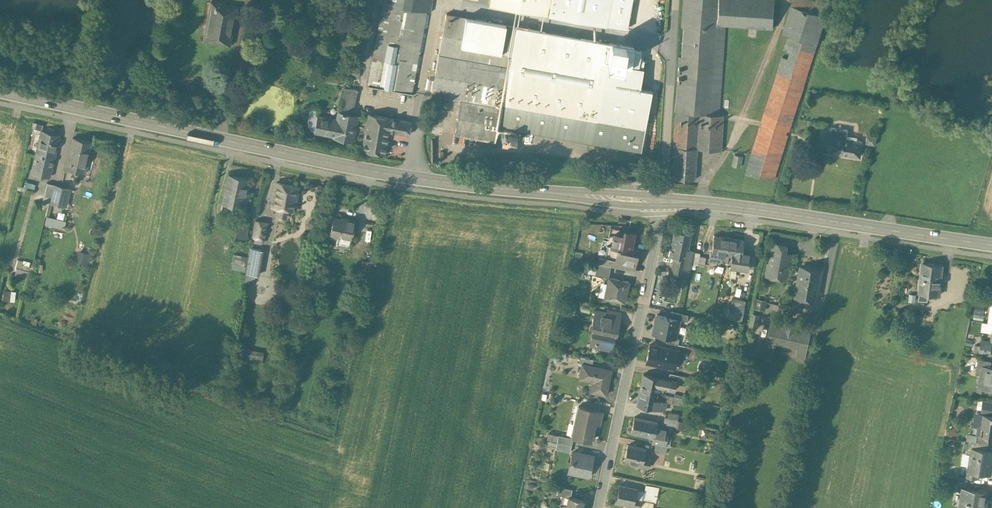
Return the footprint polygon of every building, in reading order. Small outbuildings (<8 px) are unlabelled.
[(371,0),(384,3),(369,86),(413,94),(430,12),(434,12),(436,0),(371,0)] [(489,4),(548,15),(550,0),(490,0),(489,4)] [(548,15),(605,25),(610,0),(550,0),(548,15)] [(605,25),(627,29),(632,0),(610,0),(605,25)] [(681,26),(684,26),(725,28),(725,25),(717,24),(719,0),(706,0),(705,2),(683,0),(681,26)] [(717,24),(725,25),(774,29),(776,0),(719,0),(717,24)] [(817,2),(810,0),(793,0),(783,34),(789,34),(743,183),(771,187),(782,154),(821,30),(826,4),(827,0),(817,0),(817,2)] [(238,7),(218,4),(216,14),(210,13),(207,31),(209,31),(207,40),(230,45),(238,7)] [(516,26),(447,13),(432,94),(461,100),(490,105),(501,107),(516,26)] [(610,43),(516,26),(501,107),(495,141),(495,142),(497,131),(498,131),(499,125),(641,151),(643,140),(645,129),(596,120),(603,81),(610,43)] [(725,28),(684,26),(677,118),(718,122),(725,28)] [(634,47),(610,43),(603,81),(640,88),(643,71),(643,67),(631,65),(634,47)] [(367,57),(339,52),(336,67),(364,72),(367,57)] [(640,88),(603,81),(596,120),(645,129),(652,90),(640,88)] [(359,91),(345,88),(337,121),(321,117),(319,115),(314,116),(312,117),(311,120),(310,122),(311,124),(312,126),(314,128),(316,129),(316,131),(334,136),(334,138),(351,142),(357,118),(353,117),(357,99),(359,91)] [(490,105),(461,100),(455,134),(495,141),(501,107),(490,105)] [(393,118),(371,114),(363,149),(386,154),(391,131),(393,118)] [(413,122),(393,118),(391,131),(410,135),(413,122)] [(677,118),(676,118),(675,128),(674,128),(673,143),(674,144),(674,148),(675,148),(675,146),(697,148),(697,150),(719,151),(720,141),(721,141),(722,125),(721,125),(721,123),(718,122),(677,118)] [(848,129),(831,127),(830,136),(825,135),(824,143),(833,145),(835,136),(856,139),(857,138),(857,137),(847,135),(848,129)] [(49,176),(54,157),(59,135),(42,130),(36,153),(32,172),(40,174),(41,173),(49,175),(49,176)] [(877,137),(869,135),(868,142),(875,144),(877,137)] [(856,139),(835,136),(833,145),(832,152),(860,156),(863,140),(856,139)] [(73,137),(65,168),(84,172),(92,141),(73,137)] [(833,145),(824,143),(823,147),(831,149),(831,151),(832,152),(833,145)] [(697,148),(675,146),(675,148),(674,162),(687,163),(688,157),(696,158),(697,150),(697,148)] [(742,155),(735,154),(733,165),(740,167),(742,155)] [(645,165),(629,162),(628,168),(644,170),(645,165)] [(687,163),(674,162),(673,177),(695,179),(696,163),(687,163)] [(248,177),(228,173),(222,203),(242,207),(243,200),(247,201),(250,190),(250,186),(246,185),(248,177)] [(50,197),(54,184),(47,182),(44,196),(50,197)] [(298,186),(277,182),(275,192),(296,196),(298,186)] [(70,188),(54,184),(50,197),(49,202),(51,202),(65,206),(70,188)] [(296,196),(275,192),(273,205),(294,209),(296,196)] [(49,202),(50,197),(44,196),(43,196),(42,203),(48,205),(49,202)] [(242,207),(222,203),(221,208),(240,213),(242,207)] [(48,216),(47,216),(45,224),(63,228),(65,221),(48,216)] [(234,238),(245,240),(249,219),(238,217),(234,238)] [(346,221),(334,218),(329,237),(338,239),(337,244),(349,247),(355,221),(346,219),(346,221)] [(267,222),(256,220),(253,236),(255,237),(262,238),(265,238),(267,222)] [(691,233),(675,231),(669,256),(675,257),(686,258),(688,250),(691,233)] [(730,237),(713,235),(711,253),(710,252),(709,260),(720,261),(721,254),(726,255),(730,237)] [(743,239),(730,237),(726,255),(731,255),(730,266),(749,269),(751,254),(741,253),(743,239)] [(786,246),(774,243),(771,262),(769,264),(768,269),(769,270),(770,271),(774,272),(774,276),(786,278),(791,256),(785,254),(786,246)] [(638,248),(618,244),(618,246),(617,246),(617,248),(613,249),(612,257),(600,255),(599,261),(611,263),(634,268),(638,248)] [(261,250),(250,248),(246,272),(257,274),(261,250)] [(688,250),(686,258),(675,257),(672,271),(689,274),(690,266),(694,251),(688,250)] [(700,253),(694,251),(690,266),(704,269),(706,257),(700,256),(700,253)] [(248,256),(234,253),(232,262),(246,264),(248,256)] [(17,258),(15,274),(28,275),(30,259),(17,258)] [(599,261),(598,261),(595,273),(608,275),(611,263),(599,261)] [(246,265),(232,262),(231,268),(245,270),(246,265)] [(943,265),(923,262),(918,299),(927,300),(928,294),(939,295),(943,265)] [(822,270),(801,266),(796,293),(797,293),(796,297),(807,298),(807,295),(817,296),(822,270)] [(257,274),(246,272),(243,285),(247,287),(257,274)] [(629,280),(608,275),(604,295),(624,300),(629,280)] [(15,300),(16,290),(4,288),(3,298),(15,300)] [(745,301),(732,298),(728,317),(741,319),(745,301)] [(766,307),(766,298),(758,298),(757,306),(766,307)] [(984,315),(986,301),(977,300),(975,314),(984,315)] [(575,304),(568,303),(565,313),(573,315),(575,304)] [(608,309),(607,313),(604,313),(604,311),(597,309),(593,324),(595,324),(592,340),(601,342),(600,347),(612,349),(615,336),(612,335),(613,332),(617,333),(621,311),(608,309)] [(688,315),(670,311),(669,317),(679,319),(687,321),(688,315)] [(759,315),(753,313),(750,327),(756,328),(759,315)] [(669,317),(656,314),(653,333),(667,336),(675,338),(679,319),(669,317)] [(810,327),(773,319),(773,320),(773,319),(765,354),(773,356),(776,343),(798,347),(795,361),(803,362),(811,328),(810,328),(810,327)] [(983,321),(981,330),(991,332),(991,323),(983,321)] [(675,338),(667,336),(666,342),(678,344),(679,338),(675,338)] [(981,340),(979,352),(990,354),(991,345),(991,342),(981,340)] [(678,350),(650,344),(646,362),(675,368),(678,350)] [(263,353),(243,349),(240,362),(261,366),(263,353)] [(593,358),(581,356),(579,363),(582,363),(592,365),(593,358)] [(611,369),(591,366),(592,365),(582,363),(579,377),(593,380),(594,378),(598,379),(596,391),(606,393),(611,369)] [(988,366),(977,364),(976,374),(986,376),(988,366)] [(675,381),(644,374),(640,389),(657,392),(658,386),(669,388),(669,390),(673,390),(675,381)] [(690,377),(679,375),(678,382),(688,384),(690,377)] [(657,392),(640,389),(637,404),(665,410),(666,402),(665,401),(656,399),(657,392)] [(685,398),(666,394),(665,401),(666,402),(683,405),(685,398)] [(602,410),(578,405),(571,434),(590,438),(594,421),(599,422),(602,410)] [(985,414),(981,434),(981,435),(989,436),(991,436),(991,415),(985,414)] [(657,420),(634,416),(631,431),(653,436),(656,426),(657,420)] [(677,419),(665,416),(663,422),(676,425),(677,419)] [(668,428),(656,426),(653,436),(652,443),(655,443),(664,445),(668,428)] [(559,435),(548,432),(547,439),(557,441),(559,435)] [(978,434),(967,432),(966,440),(970,440),(977,441),(978,434)] [(981,434),(978,434),(977,441),(988,443),(989,436),(981,435),(981,434)] [(572,438),(559,435),(557,441),(571,444),(572,438)] [(977,441),(970,440),(968,453),(971,453),(972,447),(987,450),(988,443),(977,441)] [(571,444),(557,441),(556,448),(569,451),(571,444)] [(664,445),(655,443),(654,451),(666,453),(667,446),(664,445)] [(644,448),(628,444),(625,460),(638,464),(638,465),(646,467),(648,458),(642,457),(644,448)] [(972,447),(971,453),(967,476),(978,478),(979,472),(991,475),(991,468),(991,464),(990,464),(991,452),(991,451),(987,450),(972,447)] [(592,455),(572,451),(568,470),(570,471),(570,468),(581,471),(580,473),(588,475),(592,455)] [(659,486),(646,484),(644,490),(657,493),(659,486)] [(642,490),(619,485),(615,502),(638,507),(639,507),(640,499),(642,490)] [(572,488),(559,486),(558,494),(568,496),(570,497),(572,488)] [(963,488),(960,507),(985,507),(986,503),(984,503),(986,491),(963,488)] [(644,490),(642,490),(640,499),(649,501),(655,502),(657,493),(644,490)] [(568,496),(566,507),(585,507),(581,506),(582,499),(570,497),(568,496)] [(640,499),(639,507),(638,507),(647,507),(649,501),(640,499)]
